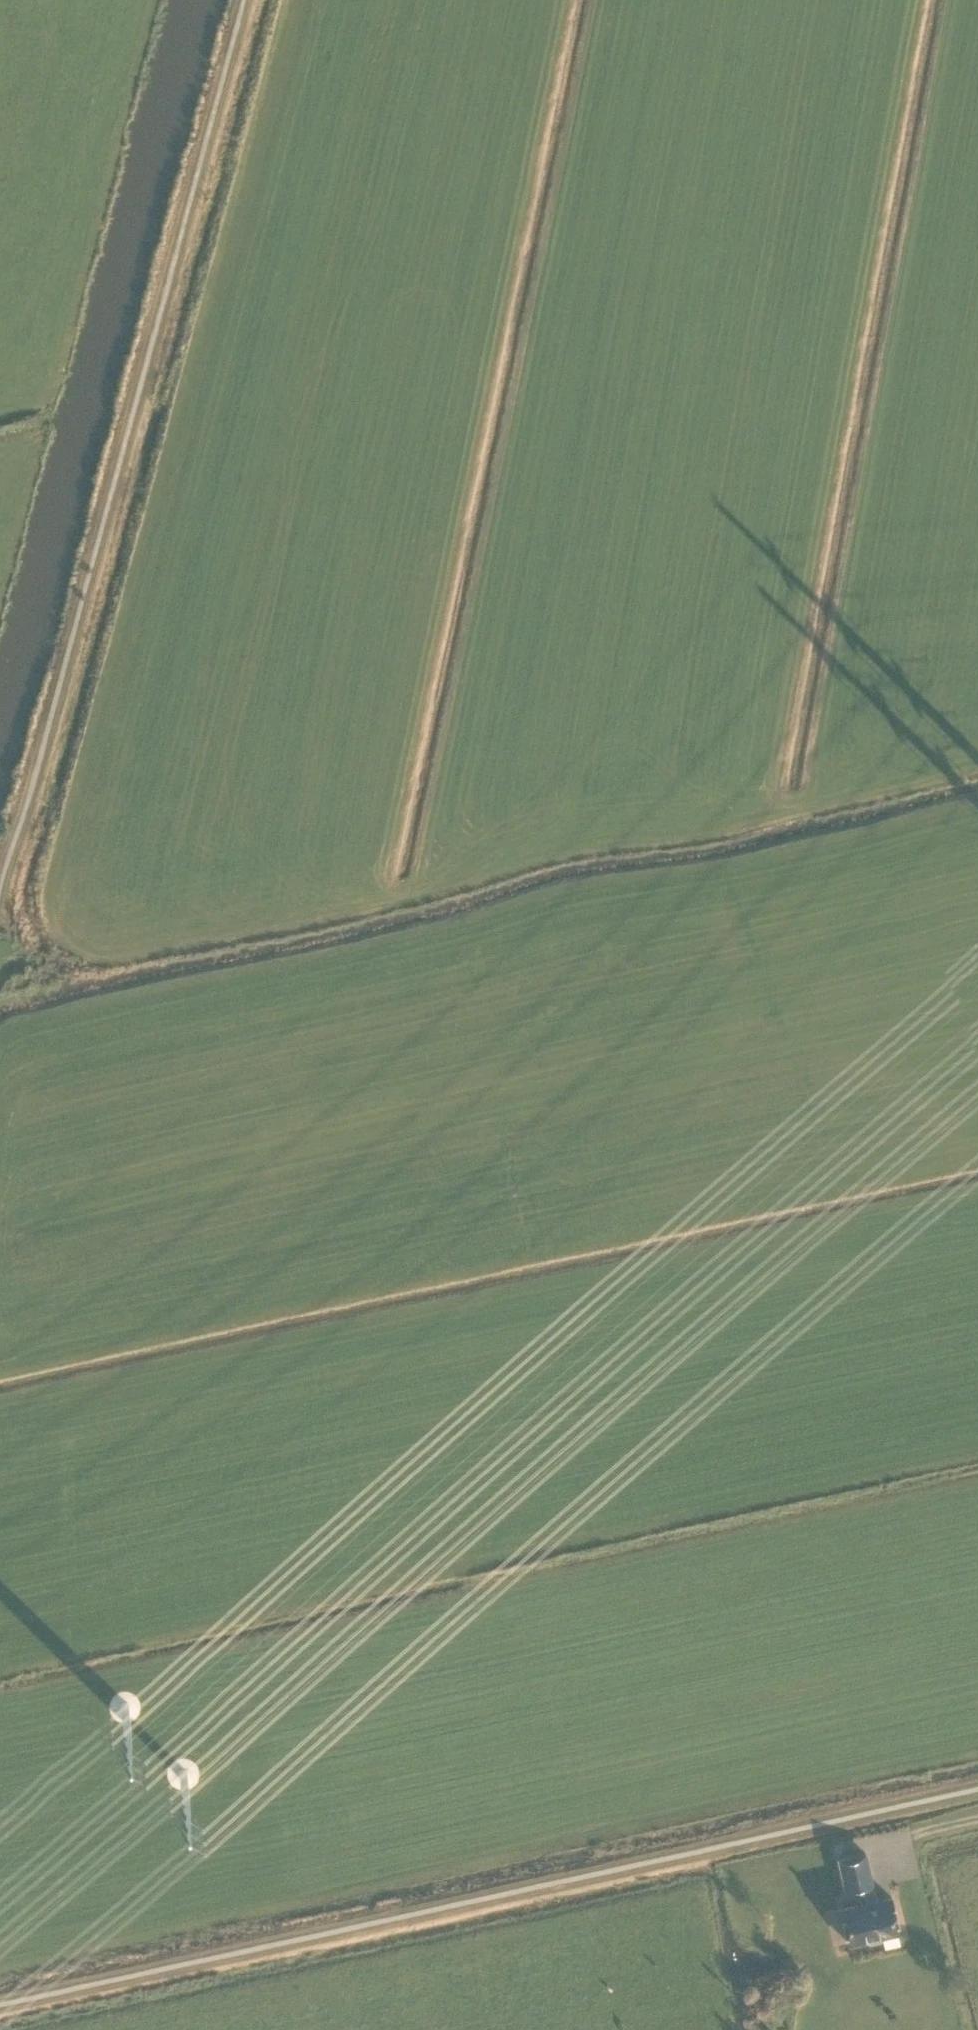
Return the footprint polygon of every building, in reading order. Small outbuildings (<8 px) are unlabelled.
[(869,1888),(872,1887),(865,1852),(838,1857),(846,1893),(853,1891),(856,1903),(840,1907),(848,1942),(866,1938),(869,1940),(879,1939),(881,1935),(899,1931),(891,1895),(872,1900),(869,1888)]
